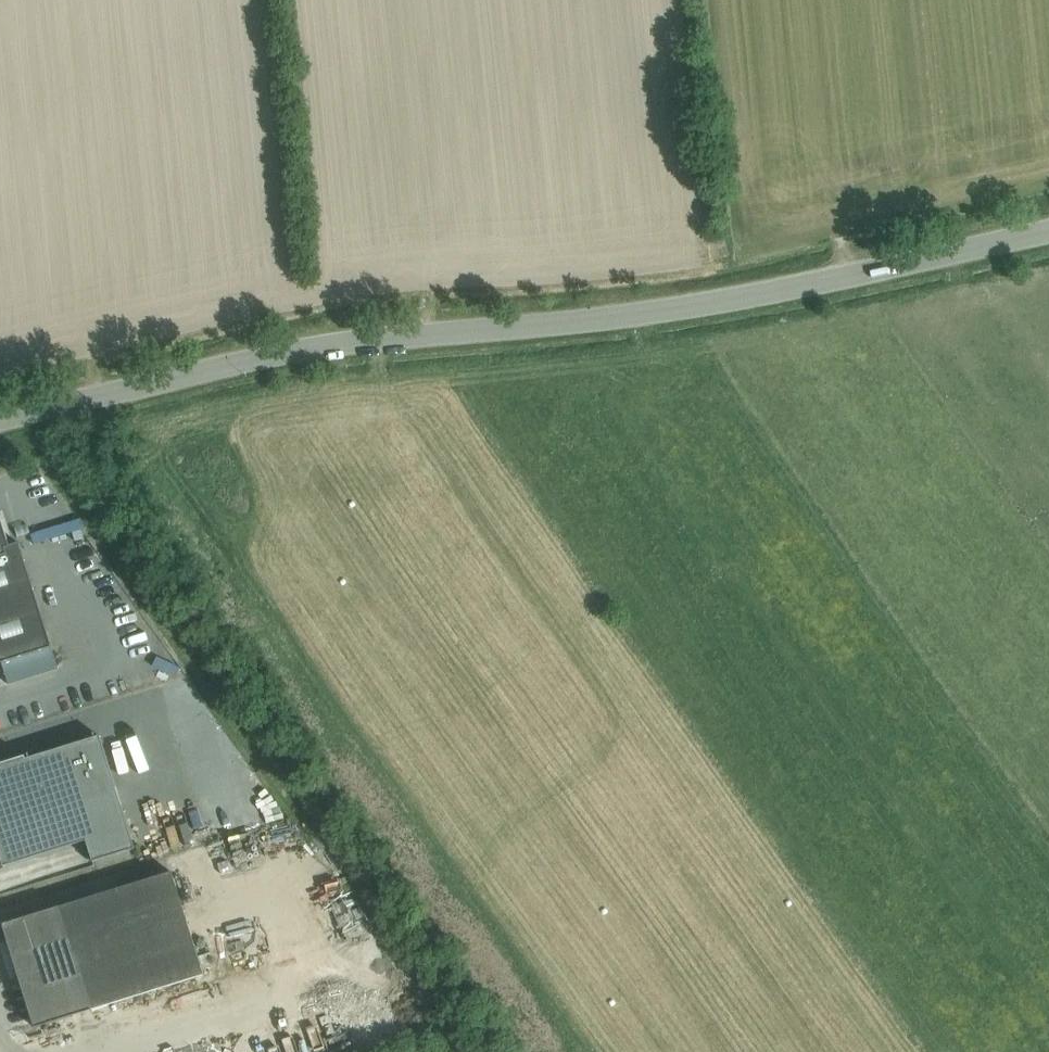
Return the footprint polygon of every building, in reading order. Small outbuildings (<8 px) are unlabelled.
[(5,686),(54,670),(16,546),(2,550),(0,542),(0,670),(5,686)] [(99,734),(0,765),(0,860),(2,866),(85,840),(91,860),(134,847),(99,734)] [(171,757),(138,765),(143,787),(176,779),(171,757)] [(185,814),(174,816),(177,836),(188,834),(185,814)] [(157,823),(163,844),(176,840),(170,819),(157,823)] [(171,870),(1,923),(34,1027),(203,974),(171,870)] [(212,933),(220,946),(231,940),(223,927),(212,933)]
